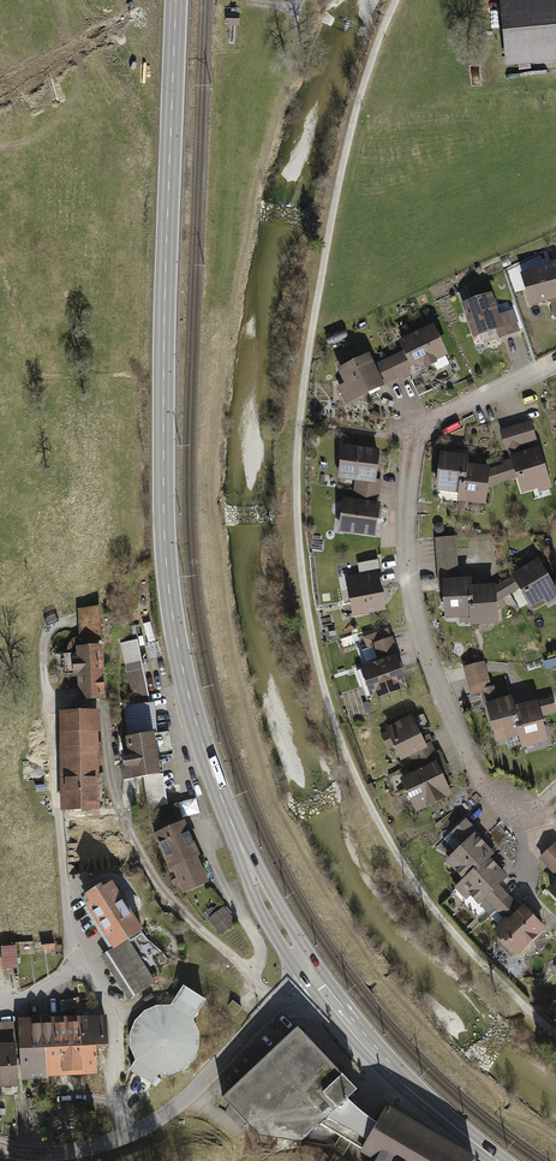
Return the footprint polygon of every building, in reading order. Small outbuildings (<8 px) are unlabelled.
[(500,2),(507,68),(555,62),(555,0),(521,0),(500,2)] [(240,14),(228,13),(227,26),(239,27),(240,14)] [(555,321),(555,320),(555,268),(521,277),(530,311),(551,305),(555,321)] [(467,291),(458,294),(460,300),(469,297),(467,291)] [(462,307),(476,350),(515,338),(508,316),(500,319),(493,297),(462,307)] [(388,361),(398,381),(408,377),(409,379),(425,371),(427,374),(438,368),(437,366),(449,360),(433,328),(399,345),(403,354),(388,361)] [(398,381),(388,361),(374,368),(369,358),(338,373),(344,388),(338,391),(346,408),(385,390),(384,388),(398,381)] [(382,418),(373,413),(368,422),(376,427),(382,418)] [(531,424),(501,434),(507,454),(519,450),(521,456),(509,460),(510,466),(515,482),(522,505),(540,500),(538,495),(552,491),(539,451),(534,453),(532,446),(537,445),(531,424)] [(354,494),(381,497),(383,484),(377,483),(380,454),(342,449),(338,483),(355,485),(354,494)] [(468,481),(470,468),(471,461),(440,457),(435,493),(459,497),(462,480),(468,481)] [(462,480),(459,497),(459,508),(486,511),(488,490),(515,482),(510,466),(492,472),(470,468),(468,481),(462,480)] [(339,536),(377,541),(381,507),(380,507),(381,497),(354,494),(353,503),(344,502),(339,536)] [(456,540),(435,542),(438,587),(442,587),(442,585),(459,584),(456,540)] [(538,564),(511,580),(520,594),(532,614),(546,606),(548,609),(555,604),(555,593),(538,564)] [(345,579),(353,621),(385,615),(378,573),(368,575),(367,568),(359,569),(360,576),(345,579)] [(468,604),(469,621),(470,631),(498,629),(497,606),(520,594),(511,580),(495,589),(473,591),(474,604),(468,604)] [(474,604),(473,591),(472,583),(459,584),(442,585),(442,587),(444,622),(469,621),(468,604),(474,604)] [(79,641),(101,640),(100,604),(77,608),(79,641)] [(138,624),(129,626),(131,635),(140,633),(138,624)] [(370,708),(407,694),(398,670),(403,668),(393,641),(372,648),(378,666),(357,673),(370,708)] [(77,673),(78,697),(104,695),(101,644),(75,645),(76,652),(62,653),(63,674),(77,673)] [(140,659),(125,663),(134,702),(149,702),(140,659)] [(485,666),(463,672),(470,702),(484,698),(482,694),(491,691),(485,666)] [(520,742),(512,712),(510,702),(498,705),(495,691),(491,691),(482,694),(484,698),(496,748),(520,742)] [(153,731),(156,757),(172,754),(169,731),(156,732),(154,702),(149,702),(134,702),(123,703),(126,735),(153,731)] [(520,742),(523,755),(549,749),(542,720),(555,716),(555,713),(553,702),(512,712),(520,742)] [(98,710),(58,710),(60,809),(98,808),(97,761),(102,760),(101,742),(97,742),(97,729),(99,729),(98,710)] [(413,767),(436,756),(431,746),(433,745),(430,737),(424,740),(419,730),(417,731),(412,720),(385,732),(387,736),(381,739),(387,752),(393,749),(401,765),(410,761),(413,767)] [(153,731),(126,735),(123,735),(126,755),(121,755),(122,762),(123,766),(128,765),(130,778),(159,773),(156,757),(153,731)] [(417,818),(453,801),(448,791),(454,789),(449,778),(452,777),(441,754),(436,756),(413,767),(411,768),(415,776),(400,783),(417,818)] [(181,801),(185,815),(200,811),(197,797),(181,801)] [(181,891),(209,880),(183,820),(153,833),(168,868),(171,867),(181,891)] [(446,865),(464,884),(489,860),(492,857),(477,841),(481,838),(466,823),(444,844),(456,856),(446,865)] [(555,875),(555,841),(539,857),(555,875)] [(487,904),(496,913),(511,899),(500,888),(508,881),(489,860),(464,884),(454,893),(465,905),(471,900),(481,910),(487,904)] [(102,882),(85,892),(90,899),(85,903),(113,947),(128,938),(144,927),(113,879),(104,885),(102,882)] [(547,887),(555,898),(555,879),(547,887)] [(522,911),(511,899),(496,913),(505,923),(494,934),(503,943),(499,947),(512,960),(516,956),(519,959),(547,933),(525,909),(522,911)] [(155,900),(145,907),(153,919),(164,912),(155,900)] [(237,922),(224,906),(207,918),(221,935),(237,922)] [(156,982),(128,938),(113,947),(100,955),(128,999),(156,982)] [(54,939),(41,940),(42,949),(55,948),(54,939)] [(3,944),(4,969),(19,969),(18,943),(3,944)] [(177,994),(171,1004),(157,1004),(145,1010),(135,1020),(130,1033),(131,1046),(136,1059),(130,1068),(154,1083),(160,1073),(173,1073),(186,1067),(195,1057),(200,1044),(200,1030),(194,1018),(200,1009),(177,994)] [(79,997),(67,999),(69,1010),(81,1008),(79,997)] [(237,1015),(242,1008),(233,1000),(227,1007),(237,1015)] [(81,1014),(82,1044),(97,1043),(108,1042),(107,1013),(95,1013),(81,1014)] [(53,1015),(54,1045),(82,1044),(81,1014),(63,1015),(53,1015)] [(49,1016),(31,1017),(33,1046),(46,1046),(54,1045),(53,1015),(49,1016)] [(47,1075),(46,1046),(33,1046),(31,1017),(19,1017),(22,1079),(39,1078),(47,1078),(47,1075)] [(235,1087),(223,1097),(243,1118),(259,1134),(302,1140),(321,1122),(346,1098),(351,1094),(356,1089),(297,1027),(275,1048),(235,1087)] [(0,1041),(0,1085),(19,1084),(17,1041),(2,1041),(0,1041)] [(98,1050),(97,1043),(82,1044),(84,1073),(99,1072),(98,1050)] [(84,1073),(82,1044),(54,1045),(46,1046),(47,1075),(57,1074),(64,1074),(84,1073)] [(356,1144),(361,1147),(376,1122),(368,1115),(346,1098),(321,1122),(341,1135),(332,1148),(337,1151),(342,1154),(351,1141),(356,1144)] [(386,1105),(376,1122),(361,1147),(358,1151),(374,1160),(472,1160),(475,1157),(386,1105)]
